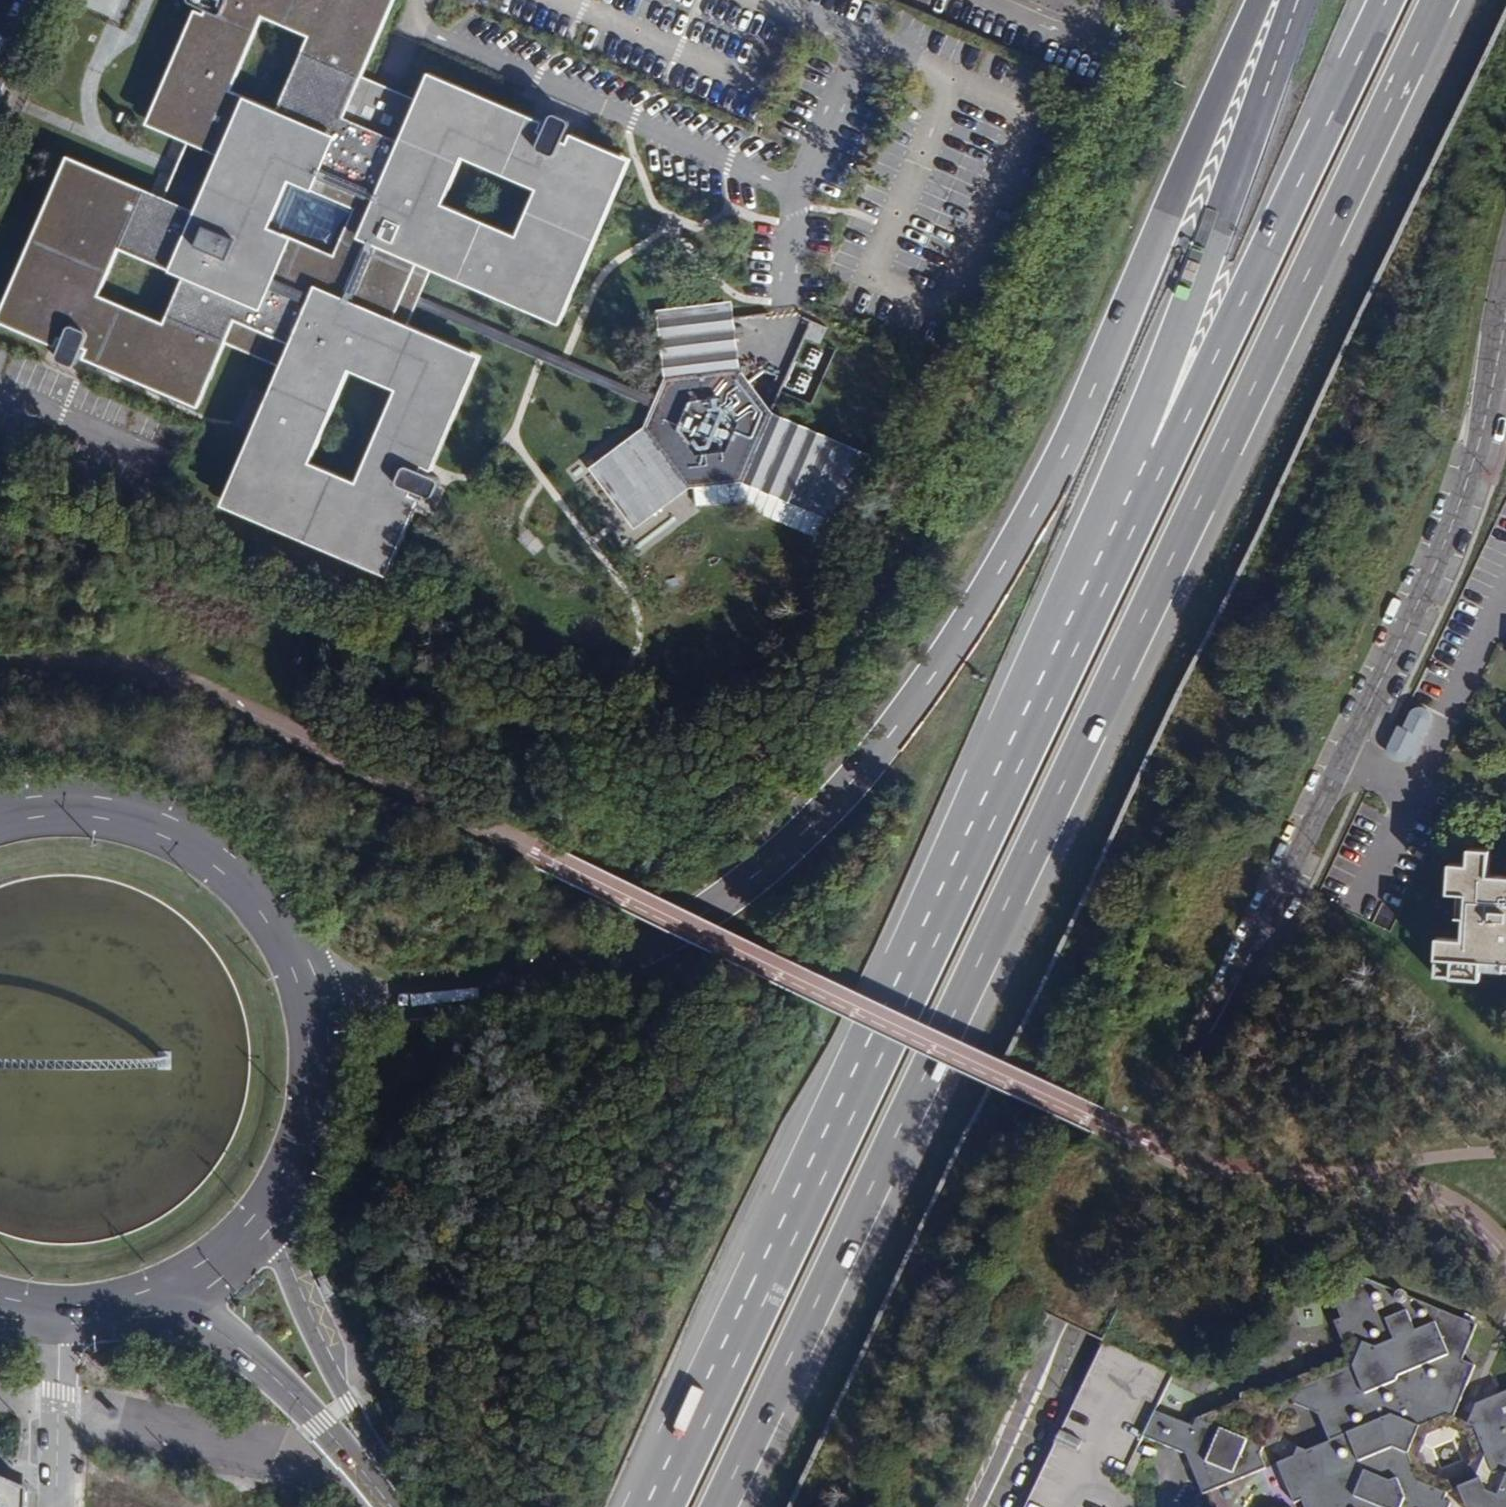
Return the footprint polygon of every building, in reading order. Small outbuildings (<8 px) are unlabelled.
[(201,8),(199,13),(153,119),(188,134),(228,151),(197,224),(156,207),(68,168),(4,315),(52,337),(58,339),(51,355),(54,362),(67,367),(72,362),(78,348),(83,350),(185,396),(210,340),(214,331),(289,363),(285,372),(229,501),(376,564),(406,496),(408,491),(423,499),(427,499),(431,495),(437,481),(434,476),(417,470),(419,464),(465,360),(401,332),(378,322),(409,249),(432,259),(552,312),(615,163),(566,142),(561,139),(567,124),(568,121),(564,116),(552,111),(547,113),(540,130),(534,128),(432,84),(420,112),(410,107),(354,83),(345,79),(380,0),(185,0),(187,2),(201,8)] [(345,79),(354,83),(359,74),(392,0),(380,0),(345,79)] [(143,115),(153,119),(199,13),(189,9),(143,115)] [(426,71),(414,98),(410,107),(420,112),(432,84),(436,76),(426,71)] [(414,98),(359,74),(354,83),(410,107),(414,98)] [(538,120),(436,76),(432,84),(534,128),(538,120)] [(188,134),(153,119),(143,115),(138,125),(183,144),(188,134)] [(615,163),(625,167),(629,158),(570,132),(566,142),(615,163)] [(160,198),(156,207),(197,224),(228,151),(188,134),(183,144),(160,198)] [(156,207),(160,198),(62,155),(58,164),(68,168),(156,207)] [(561,316),(625,167),(615,163),(552,312),(561,316)] [(0,298),(0,314),(4,315),(68,168),(58,164),(0,298)] [(401,332),(405,323),(412,306),(418,294),(428,270),(432,259),(409,249),(378,322),(401,332)] [(552,312),(432,259),(428,270),(556,326),(561,316),(552,312)] [(418,294),(412,306),(660,414),(665,401),(418,294)] [(725,305),(658,314),(664,366),(676,365),(677,375),(665,401),(660,414),(647,445),(638,451),(632,442),(589,474),(631,527),(679,489),(738,479),(835,521),(861,458),(766,416),(731,368),(725,305)] [(0,314),(0,325),(49,346),(52,337),(4,315),(0,314)] [(405,323),(401,332),(465,360),(474,364),(478,355),(405,323)] [(276,368),(285,372),(289,363),(214,331),(210,340),(221,345),(276,368)] [(185,396),(181,404),(193,410),(221,345),(210,340),(185,396)] [(79,359),(181,404),(185,396),(83,350),(79,359)] [(429,469),(474,364),(465,360),(419,464),(429,469)] [(229,501),(285,372),(276,368),(216,508),(224,511),(229,501)] [(406,496),(376,564),(372,574),(381,578),(415,500),(406,496)] [(229,501),(224,511),(372,574),(376,564),(229,501)] [(1495,883),(1496,856),(1476,855),(1476,872),(1457,871),(1456,900),(1466,901),(1474,901),(1473,926),(1472,948),(1445,946),(1443,984),(1489,986),(1490,976),(1490,969),(1505,969),(1505,883),(1495,883)] [(1465,925),(1473,926),(1474,901),(1466,901),(1465,925)] [(1505,977),(1505,969),(1490,969),(1490,976),(1505,977)] [(1294,1400),(1318,1411),(1331,1438),(1308,1449),(1296,1445),(1291,1456),(1277,1463),(1295,1503),(1300,1501),(1309,1496),(1314,1506),(1450,1506),(1441,1503),(1445,1496),(1444,1496),(1416,1484),(1401,1451),(1415,1420),(1446,1413),(1455,1417),(1475,1365),(1463,1361),(1477,1325),(1353,1275),(1348,1291),(1330,1298),(1342,1320),(1335,1323),(1345,1341),(1356,1337),(1366,1339),(1362,1348),(1356,1362),(1352,1363),(1302,1384),(1294,1400)] [(1348,1354),(1352,1363),(1356,1362),(1362,1348),(1366,1339),(1356,1337),(1345,1341),(1342,1342),(1348,1354)] [(1155,1411),(1173,1372),(1104,1340),(1026,1506),(1108,1506),(1113,1496),(1120,1483),(1129,1488),(1140,1464),(1137,1462),(1135,1461),(1133,1460),(1136,1452),(1142,1440),(1155,1411)] [(1305,1373),(1299,1376),(1302,1384),(1352,1363),(1348,1354),(1305,1373)] [(1302,1384),(1299,1376),(1298,1375),(1281,1382),(1287,1398),(1294,1400),(1302,1384)] [(1287,1398),(1281,1382),(1259,1392),(1260,1396),(1239,1404),(1237,1400),(1197,1417),(1250,1435),(1255,1427),(1271,1432),(1287,1398)] [(1238,1392),(1237,1400),(1239,1404),(1260,1396),(1259,1392),(1251,1387),(1238,1392)] [(1468,1506),(1505,1506),(1505,1390),(1475,1402),(1469,1423),(1473,1425),(1484,1456),(1468,1485),(1460,1489),(1468,1506)] [(1155,1411),(1142,1440),(1188,1456),(1204,1497),(1262,1472),(1271,1468),(1263,1449),(1271,1432),(1255,1427),(1250,1435),(1197,1417),(1194,1426),(1155,1411)] [(1446,1413),(1415,1420),(1423,1430),(1446,1423),(1447,1423),(1446,1413)] [(1448,1423),(1464,1431),(1473,1425),(1469,1423),(1455,1417),(1446,1413),(1447,1423),(1448,1423)] [(1423,1430),(1415,1420),(1401,1451),(1413,1451),(1423,1430)] [(1473,1425),(1464,1431),(1474,1455),(1484,1456),(1473,1425)] [(1424,1475),(1413,1451),(1401,1451),(1416,1484),(1424,1475)] [(1143,1455),(1136,1452),(1133,1460),(1135,1461),(1137,1462),(1140,1464),(1143,1455)] [(1468,1485),(1484,1456),(1474,1455),(1461,1479),(1468,1485)] [(1424,1475),(1416,1484),(1444,1496),(1443,1494),(1443,1484),(1424,1475)] [(29,1491),(0,1479),(0,1506),(28,1506),(29,1491)] [(1460,1489),(1468,1485),(1461,1479),(1443,1484),(1443,1494),(1444,1496),(1445,1496),(1453,1492),(1460,1489)] [(1300,1501),(1303,1506),(1314,1506),(1309,1496),(1300,1501)]
